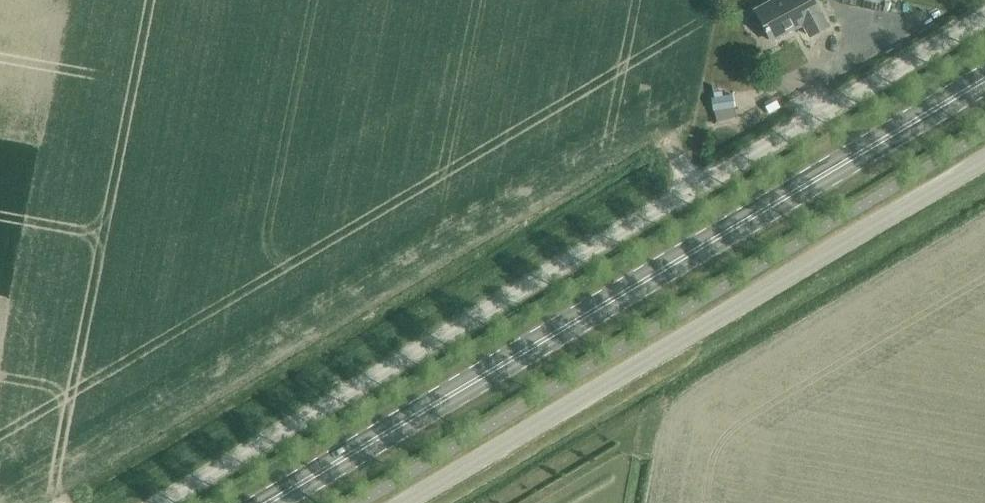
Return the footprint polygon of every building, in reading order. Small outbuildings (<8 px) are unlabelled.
[(828,27),(813,0),(775,0),(755,11),(771,41),(803,23),(810,36),(828,27)] [(734,95),(712,98),(713,111),(734,109),(736,109),(734,95)]
